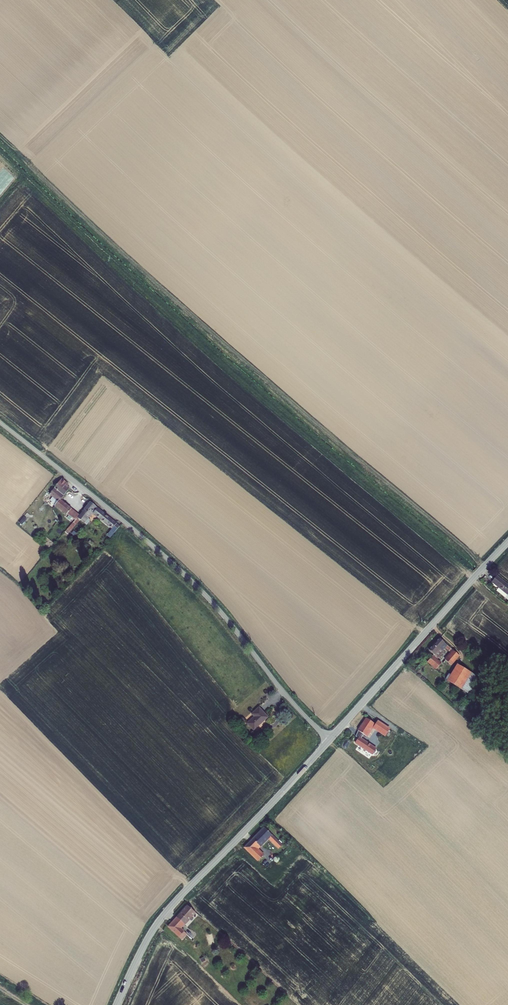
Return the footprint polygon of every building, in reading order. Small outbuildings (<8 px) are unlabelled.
[(68,487),(63,482),(51,497),(54,499),(51,503),(75,522),(80,516),(62,501),(70,491),(67,489),(68,487)] [(78,519),(81,522),(87,526),(88,525),(91,528),(94,524),(91,521),(95,516),(115,532),(109,539),(111,541),(120,530),(90,505),(78,519)] [(78,519),(72,526),(72,527),(75,528),(81,522),(78,519)] [(72,527),(65,534),(68,536),(75,528),(72,527)] [(507,598),(507,586),(496,576),(491,582),(498,587),(507,594),(505,596),(507,598)] [(498,587),(496,589),(505,596),(507,594),(498,587)] [(445,648),(450,653),(452,650),(440,639),(429,651),(434,655),(428,662),(436,670),(441,664),(436,660),(444,652),(442,651),(445,648)] [(459,656),(454,652),(452,654),(450,653),(444,660),(451,666),(459,656)] [(470,695),(479,679),(471,673),(457,664),(449,675),(448,674),(445,680),(470,695)] [(254,731),(268,717),(259,707),(251,713),(254,716),(246,723),(254,731)] [(372,728),(374,724),(366,719),(358,731),(366,737),(372,728)] [(385,736),(390,730),(378,722),(376,725),(373,728),(385,736)] [(356,741),(355,743),(369,753),(368,755),(371,757),(376,749),(359,738),(356,741)] [(252,839),(260,847),(268,838),(279,848),(282,845),(264,828),(252,839)] [(257,850),(260,847),(252,839),(249,843),(257,850)] [(263,856),(257,850),(249,843),(244,848),(258,862),(263,856)] [(270,863),(263,856),(258,862),(265,868),(270,863)] [(183,924),(194,913),(187,906),(176,918),(183,924)] [(180,929),(183,924),(176,918),(172,922),(180,929)] [(183,932),(180,929),(172,922),(168,927),(179,937),(183,932)]
